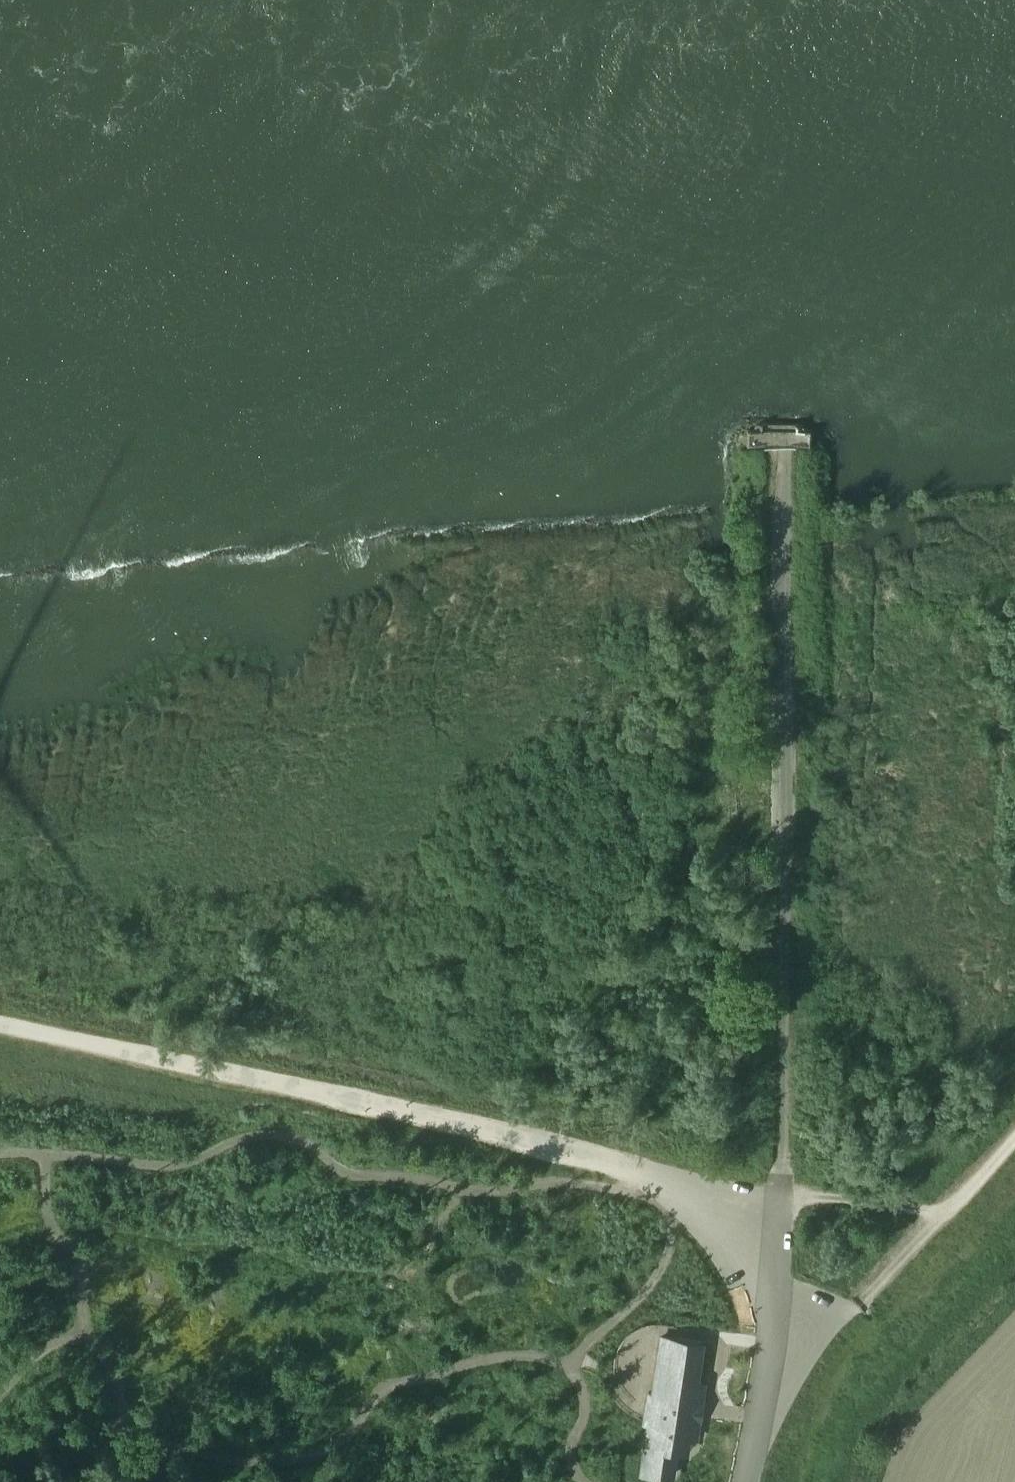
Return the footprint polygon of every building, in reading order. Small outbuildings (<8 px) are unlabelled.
[(703,1344),(660,1338),(652,1393),(649,1393),(645,1418),(648,1418),(641,1467),(673,1471),(676,1447),(688,1449),(690,1433),(696,1434),(703,1383),(697,1382),(703,1344)]
